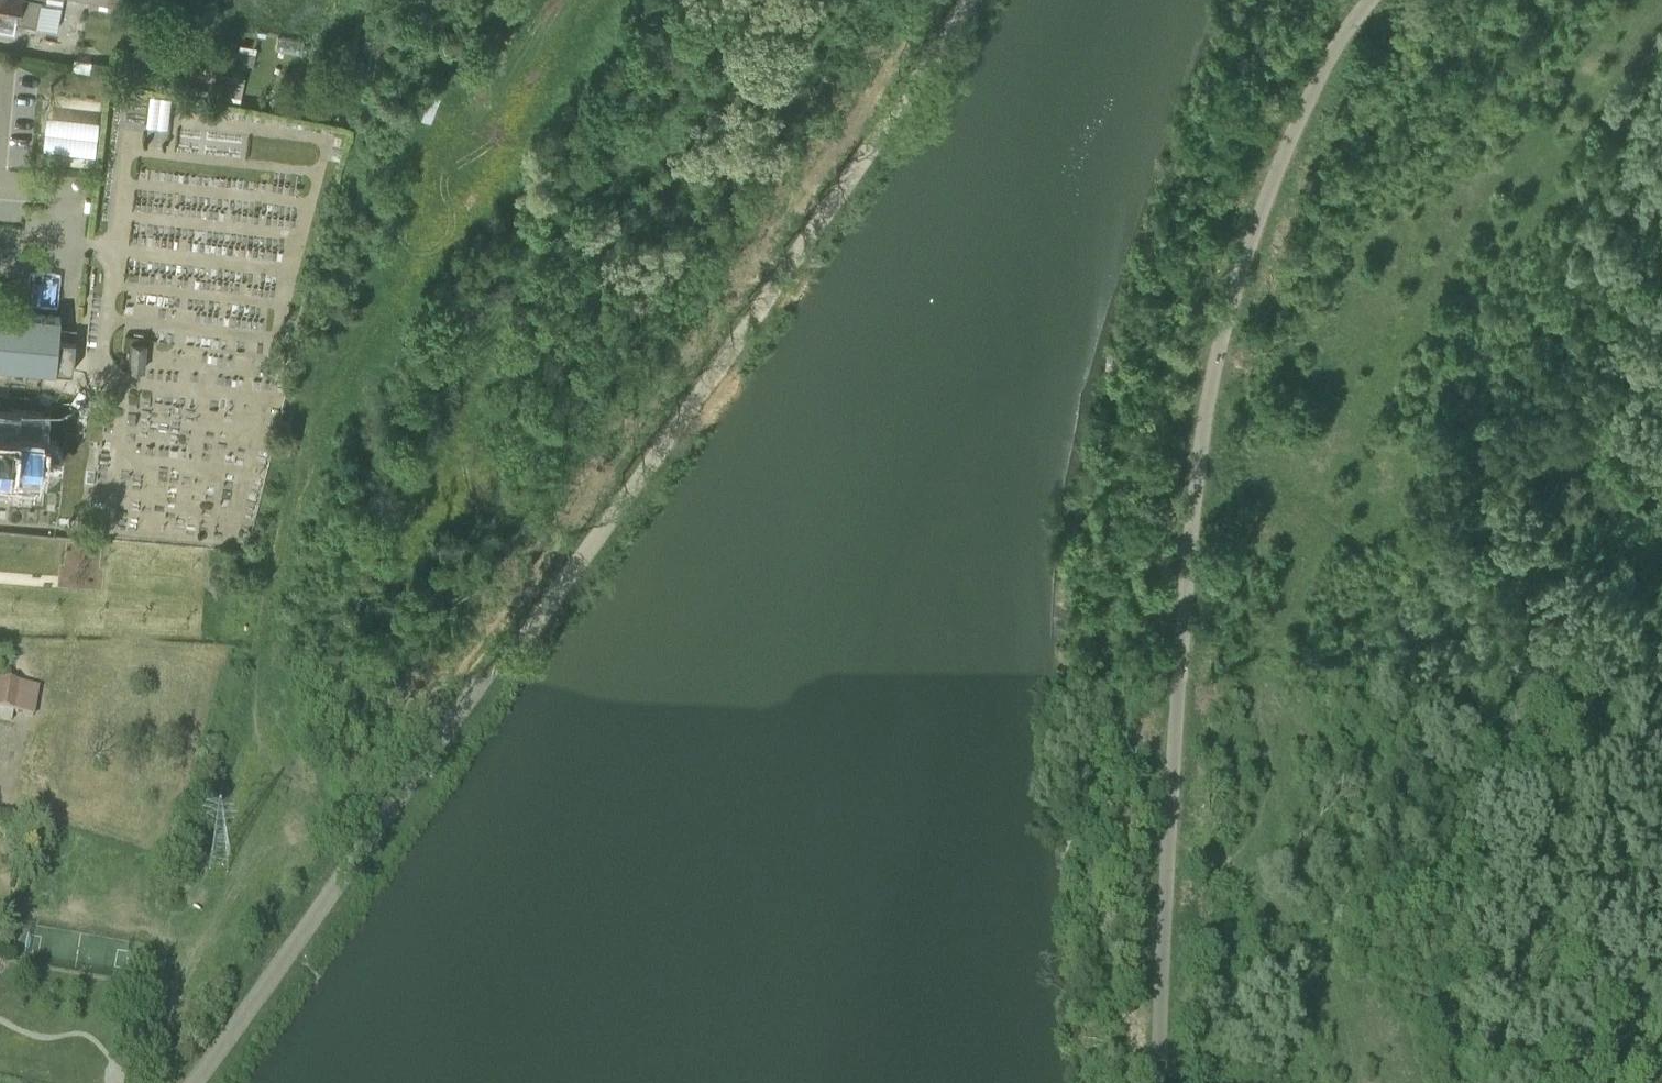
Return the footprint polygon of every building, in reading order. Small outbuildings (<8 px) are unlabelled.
[(14,20),(17,8),(56,17),(60,0),(0,0),(0,16),(14,20)] [(253,56),(257,38),(239,35),(236,52),(253,56)] [(91,50),(73,47),(71,58),(89,61),(91,50)] [(240,92),(246,68),(220,63),(217,87),(240,92)] [(170,86),(149,84),(146,114),(167,116),(170,86)] [(98,108),(46,103),(42,138),(95,143),(98,108)] [(56,357),(59,316),(60,303),(8,298),(8,289),(4,284),(0,280),(0,352),(56,357)] [(59,316),(56,357),(73,358),(76,317),(59,316)] [(143,326),(133,325),(126,324),(125,335),(129,335),(129,338),(127,338),(126,342),(125,342),(125,344),(129,345),(129,346),(124,346),(123,354),(128,354),(128,356),(144,358),(148,326),(143,326)] [(36,473),(37,457),(40,457),(40,453),(48,453),(53,451),(56,447),(57,442),(57,437),(56,431),(51,427),(43,426),(44,422),(41,422),(42,405),(0,401),(0,470),(36,473)] [(14,690),(9,725),(47,731),(52,696),(14,690)]
